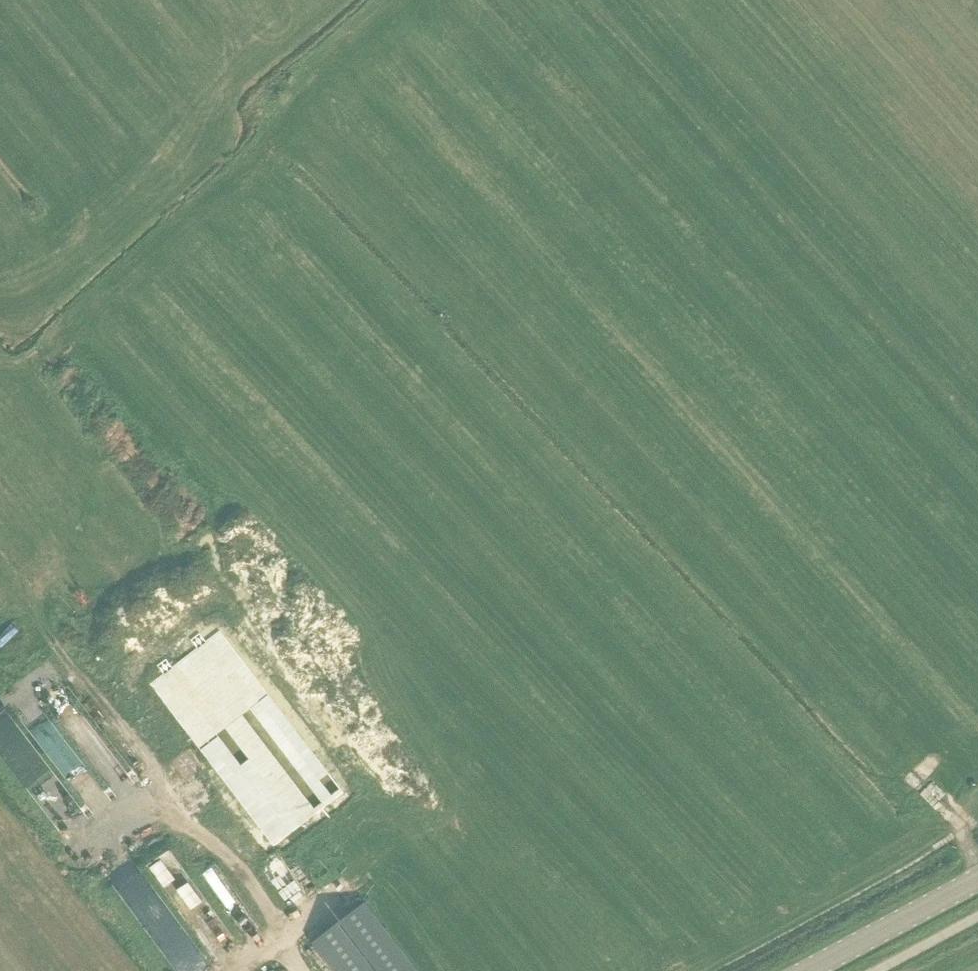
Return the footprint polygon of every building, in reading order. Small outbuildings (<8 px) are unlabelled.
[(344,785),(223,626),(152,679),(274,839),(344,785)] [(138,853),(154,840),(148,832),(132,844),(138,853)] [(173,850),(150,861),(187,940),(210,929),(173,850)] [(301,895),(275,853),(252,867),(278,909),(301,895)] [(234,906),(224,874),(202,881),(208,900),(224,895),(228,908),(234,906)] [(126,904),(146,894),(138,877),(118,887),(126,904)] [(364,903),(312,943),(334,970),(416,970),(364,903)]
